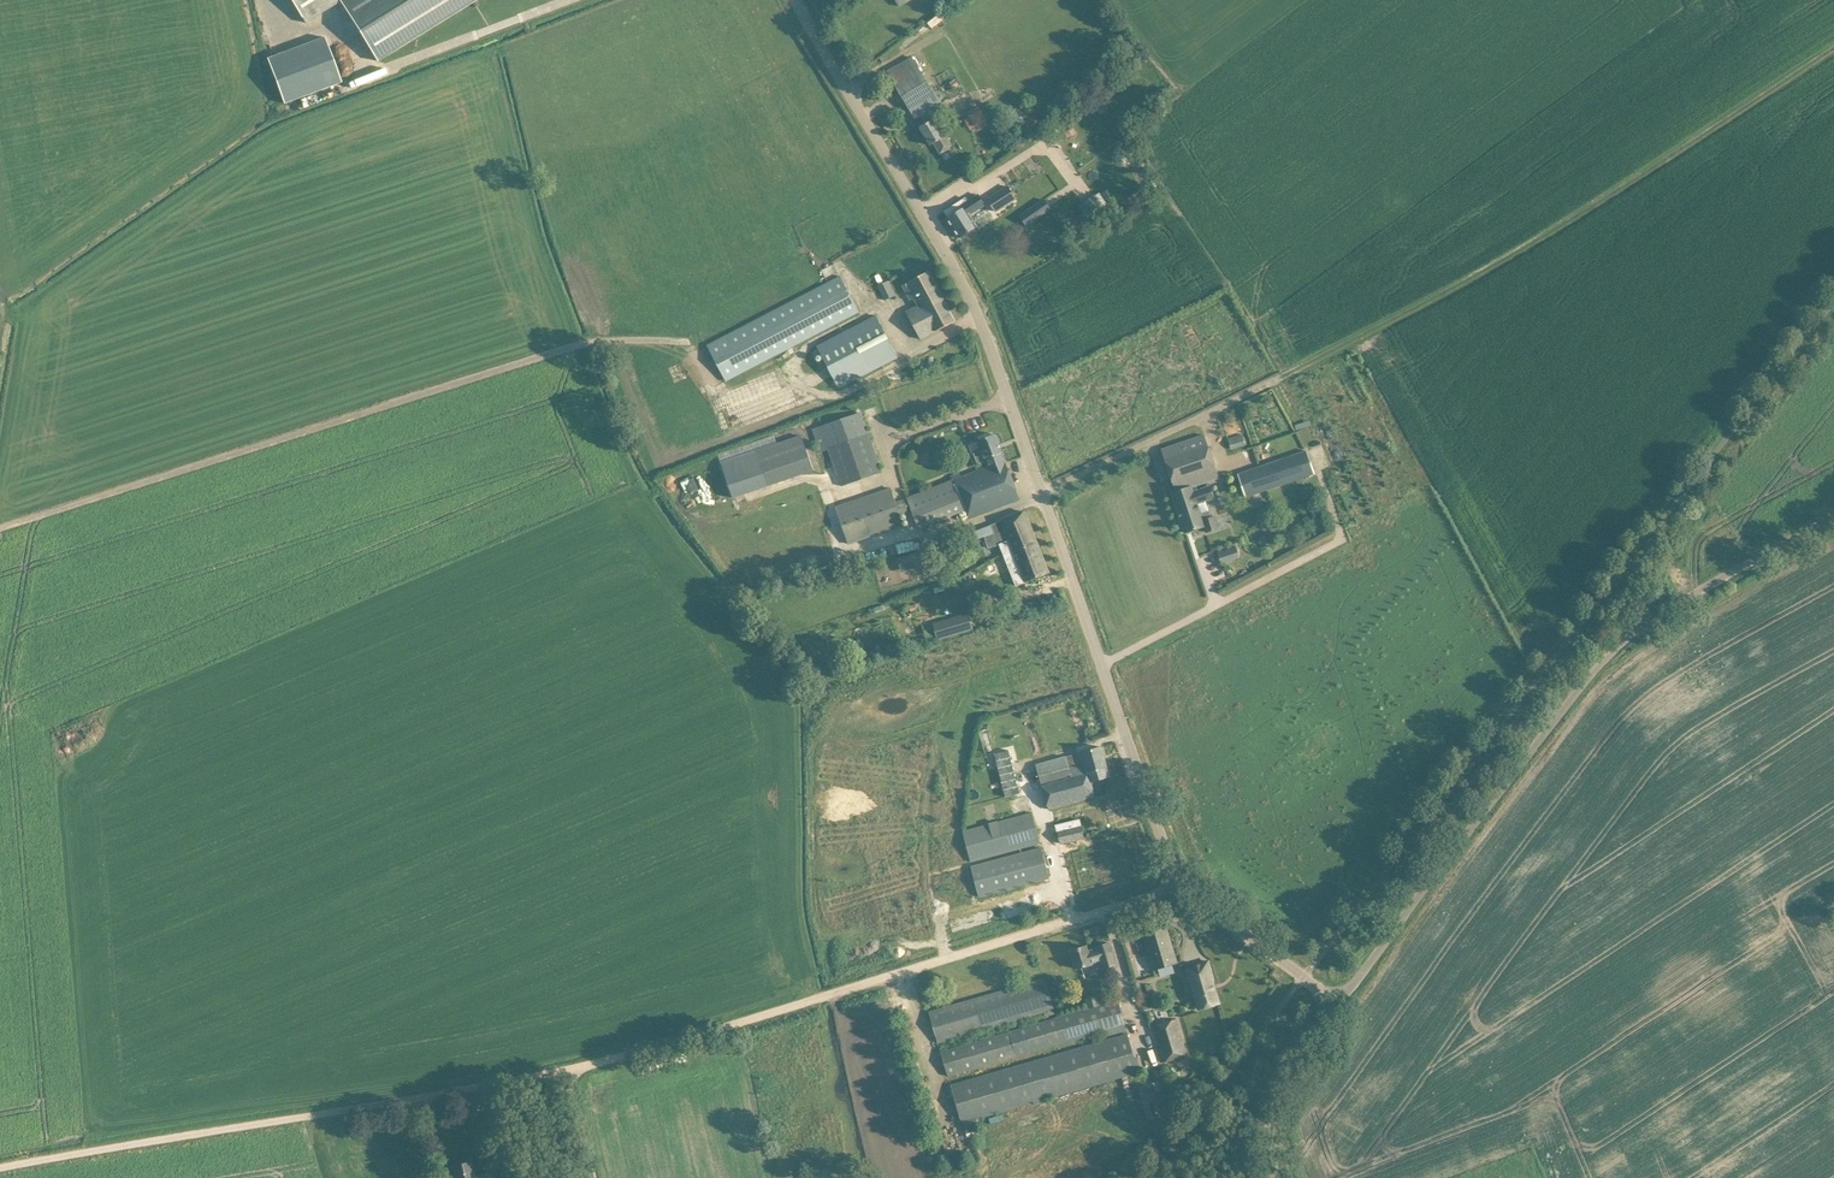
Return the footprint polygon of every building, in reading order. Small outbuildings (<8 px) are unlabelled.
[(306,23),(340,1),(378,61),(476,0),(292,0),(306,23)] [(325,37),(267,58),(284,103),(341,82),(325,37)] [(912,57),(897,66),(887,72),(915,119),(920,117),(925,125),(920,128),(931,145),(934,143),(940,153),(953,145),(947,135),(945,137),(934,118),(932,119),(928,111),(941,104),(912,57)] [(1099,116),(1108,112),(1103,101),(1095,104),(1099,116)] [(970,130),(978,126),(979,130),(989,125),(981,106),(969,111),(971,115),(965,117),(970,130)] [(1013,114),(1006,118),(1009,124),(1016,119),(1013,114)] [(1077,133),(1074,128),(1064,132),(1067,138),(1077,133)] [(1017,199),(1008,185),(986,199),(995,213),(1017,199)] [(1104,191),(1078,204),(1084,216),(1110,204),(1104,191)] [(959,237),(969,231),(978,226),(970,214),(984,205),(978,195),(965,203),(964,200),(946,212),(950,218),(948,219),(959,237)] [(1044,200),(1028,211),(1035,221),(1051,210),(1044,200)] [(906,313),(920,339),(955,321),(928,272),(902,285),(910,300),(916,296),(921,305),(906,313)] [(858,312),(840,276),(707,345),(726,381),(858,312)] [(878,286),(885,301),(894,296),(888,282),(878,286)] [(898,357),(876,316),(817,346),(838,388),(898,357)] [(819,451),(829,448),(842,485),(881,472),(861,412),(812,429),(819,451)] [(962,475),(961,472),(950,476),(951,479),(905,497),(918,529),(963,511),(967,520),(1020,499),(1005,460),(1004,460),(1001,453),(1002,453),(995,434),(968,444),(972,454),(982,450),(988,465),(962,475)] [(1228,439),(1231,450),(1245,446),(1241,434),(1228,439)] [(1172,446),(1161,450),(1175,492),(1193,486),(1208,481),(1219,477),(1205,435),(1172,446)] [(814,474),(801,437),(721,463),(734,500),(814,474)] [(1243,500),(1312,476),(1304,451),(1235,475),(1243,500)] [(1195,491),(1193,486),(1175,492),(1171,493),(1185,532),(1204,526),(1206,531),(1219,527),(1216,516),(1211,517),(1205,501),(1214,498),(1210,485),(1195,491)] [(899,516),(909,513),(904,499),(895,502),(890,487),(835,506),(848,544),(903,525),(899,516)] [(995,534),(985,538),(988,548),(1002,543),(1008,541),(1011,550),(1020,547),(1020,548),(1036,542),(1024,512),(1013,516),(1004,520),(1004,519),(991,525),(995,534)] [(1010,563),(1019,584),(1049,573),(1036,542),(1020,548),(1020,547),(1011,550),(1016,560),(1010,563)] [(1236,546),(1235,546),(1233,547),(1217,552),(1221,563),(1240,557),(1236,546)] [(922,552),(898,558),(901,569),(925,563),(922,552)] [(967,614),(934,624),(939,638),(971,628),(967,614)] [(1017,708),(993,715),(1008,764),(1033,756),(1017,708)] [(980,730),(985,751),(992,750),(988,729),(980,730)] [(1101,747),(1047,761),(1036,764),(1048,809),(1095,796),(1091,782),(1109,776),(1101,747)] [(1032,812),(961,831),(970,862),(1041,843),(1032,812)] [(1057,832),(1060,843),(1084,838),(1081,826),(1057,832)] [(970,866),(976,885),(979,897),(1049,878),(1041,847),(970,866)] [(1153,970),(1176,963),(1177,963),(1166,925),(1142,932),(1153,970)] [(1076,969),(1092,964),(1092,963),(1101,960),(1104,968),(1116,964),(1110,943),(1097,947),(1097,948),(1088,951),(1086,946),(1071,951),(1076,969)] [(1186,968),(1189,979),(1195,997),(1196,997),(1200,1008),(1218,1003),(1211,978),(1213,977),(1208,961),(1186,968)] [(929,1012),(932,1023),(937,1041),(1055,1007),(1047,980),(1045,981),(1044,978),(929,1012)] [(1085,998),(1088,1007),(940,1050),(948,1077),(1104,1032),(1105,1037),(1127,1030),(1118,998),(1100,1003),(1097,994),(1085,998)] [(1157,998),(1151,1000),(1153,1007),(1159,1005),(1157,998)] [(1176,1019),(1154,1026),(1164,1062),(1187,1056),(1176,1019)] [(1292,1033),(1296,1029),(1291,1025),(1287,1029),(1292,1033)] [(949,1084),(961,1124),(976,1120),(1139,1072),(1127,1032),(949,1084)] [(874,1048),(881,1059),(896,1050),(889,1039),(874,1048)] [(976,1120),(961,1124),(964,1134),(979,1130),(976,1120)] [(492,1151),(500,1175),(510,1172),(505,1158),(502,1159),(499,1148),(492,1151)] [(469,1162),(452,1166),(455,1177),(494,1177),(492,1172),(473,1177),(469,1162)]
